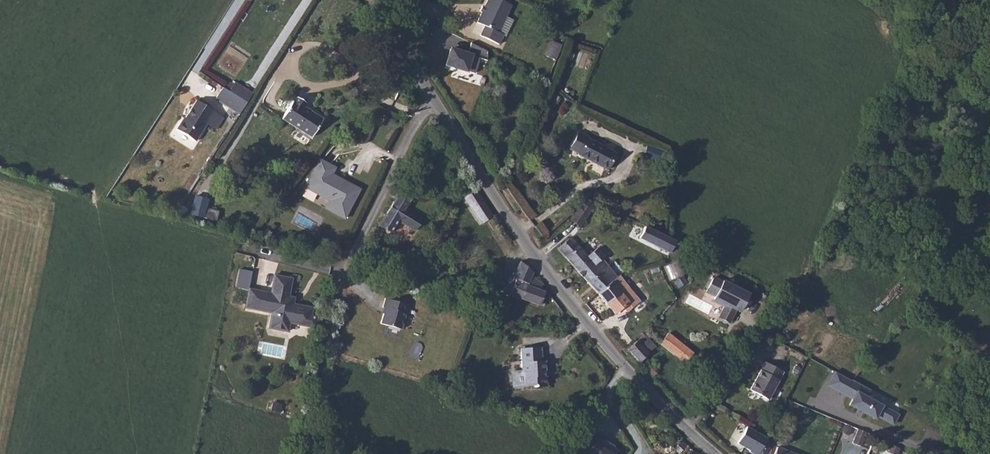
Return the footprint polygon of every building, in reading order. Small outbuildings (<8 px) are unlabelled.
[(504,0),(487,0),(484,6),(482,4),(480,8),(483,10),(477,21),(486,25),(481,36),(500,45),(506,34),(501,31),(513,4),(504,0)] [(556,57),(560,42),(551,41),(548,55),(556,57)] [(450,48),(444,64),(452,67),(453,66),(472,74),(478,59),(486,62),(488,56),(488,50),(471,43),(467,54),(450,48)] [(229,92),(223,87),(216,99),(240,114),(253,94),(235,82),(229,92)] [(282,119),(312,138),(323,119),(304,107),(306,103),(297,97),(295,101),(293,101),(282,119)] [(215,113),(196,100),(176,129),(196,142),(215,113)] [(588,135),(579,131),(570,148),(609,169),(617,152),(587,137),(588,135)] [(661,148),(647,142),(643,150),(657,157),(661,148)] [(332,166),(320,159),(305,187),(329,200),(336,204),(332,212),(345,218),(360,189),(332,174),(329,172),(332,166)] [(518,202),(529,189),(521,180),(511,191),(518,202)] [(404,208),(405,209),(413,196),(401,189),(394,202),(400,206),(402,203),(405,206),(404,208)] [(493,216),(476,189),(464,197),(482,224),(493,216)] [(194,195),(189,214),(216,220),(219,211),(206,208),(209,198),(194,195)] [(325,208),(332,212),(336,204),(329,200),(325,208)] [(400,206),(394,202),(379,225),(391,233),(398,221),(415,231),(422,219),(405,209),(404,208),(405,206),(402,203),(400,206)] [(672,233),(665,229),(648,221),(643,234),(666,245),(672,233)] [(593,261),(601,254),(597,250),(600,247),(592,238),(584,244),(569,227),(554,238),(583,271),(593,261)] [(605,272),(613,266),(601,254),(593,261),(605,272)] [(678,260),(665,265),(670,279),(683,274),(678,260)] [(504,292),(540,305),(544,292),(539,290),(543,284),(532,275),(533,272),(521,261),(513,277),(510,276),(506,285),(507,286),(504,292)] [(593,261),(583,271),(593,283),(605,272),(593,261)] [(636,288),(619,272),(613,266),(605,272),(593,283),(611,304),(622,293),(626,298),(636,288)] [(240,267),(237,287),(249,289),(252,269),(240,267)] [(288,300),(289,296),(292,278),(275,275),(271,293),(249,289),(246,304),(254,305),(253,309),(272,312),(277,313),(274,328),(288,331),(290,322),(301,325),(302,319),(310,321),(311,316),(313,308),(293,304),(293,303),(291,300),(288,300)] [(742,302),(744,303),(749,294),(723,281),(723,282),(714,277),(706,292),(715,296),(714,299),(715,299),(714,301),(724,306),(719,317),(729,323),(736,310),(737,311),(742,302)] [(384,313),(384,314),(381,323),(401,329),(408,305),(385,298),(383,307),(385,307),(386,308),(385,313),(384,313)] [(319,318),(311,316),(310,321),(302,319),(301,325),(317,328),(319,318)] [(680,337),(665,326),(657,337),(672,348),(680,337)] [(638,356),(647,346),(633,334),(624,342),(638,356)] [(691,345),(680,337),(672,348),(683,356),(691,345)] [(545,371),(545,361),(542,361),(541,347),(521,348),(522,371),(512,372),(512,387),(534,386),(536,387),(547,386),(547,376),(545,376),(545,371)] [(640,358),(651,370),(657,363),(645,352),(640,358)] [(783,372),(765,362),(750,390),(768,400),(783,372)] [(894,425),(901,414),(868,395),(872,389),(835,371),(827,385),(853,399),(849,404),(877,419),(878,416),(894,425)] [(281,405),(273,403),(271,410),(280,412),(281,405)] [(738,440),(746,425),(740,422),(732,437),(738,440)] [(738,442),(759,453),(766,453),(769,447),(764,444),(768,437),(747,425),(738,442)] [(866,433),(859,429),(852,443),(860,446),(866,433)] [(619,450),(595,432),(580,453),(582,453),(617,453),(619,450)] [(684,438),(678,434),(677,434),(674,438),(680,444),(684,438)] [(654,444),(648,449),(651,453),(660,453),(654,444)]
